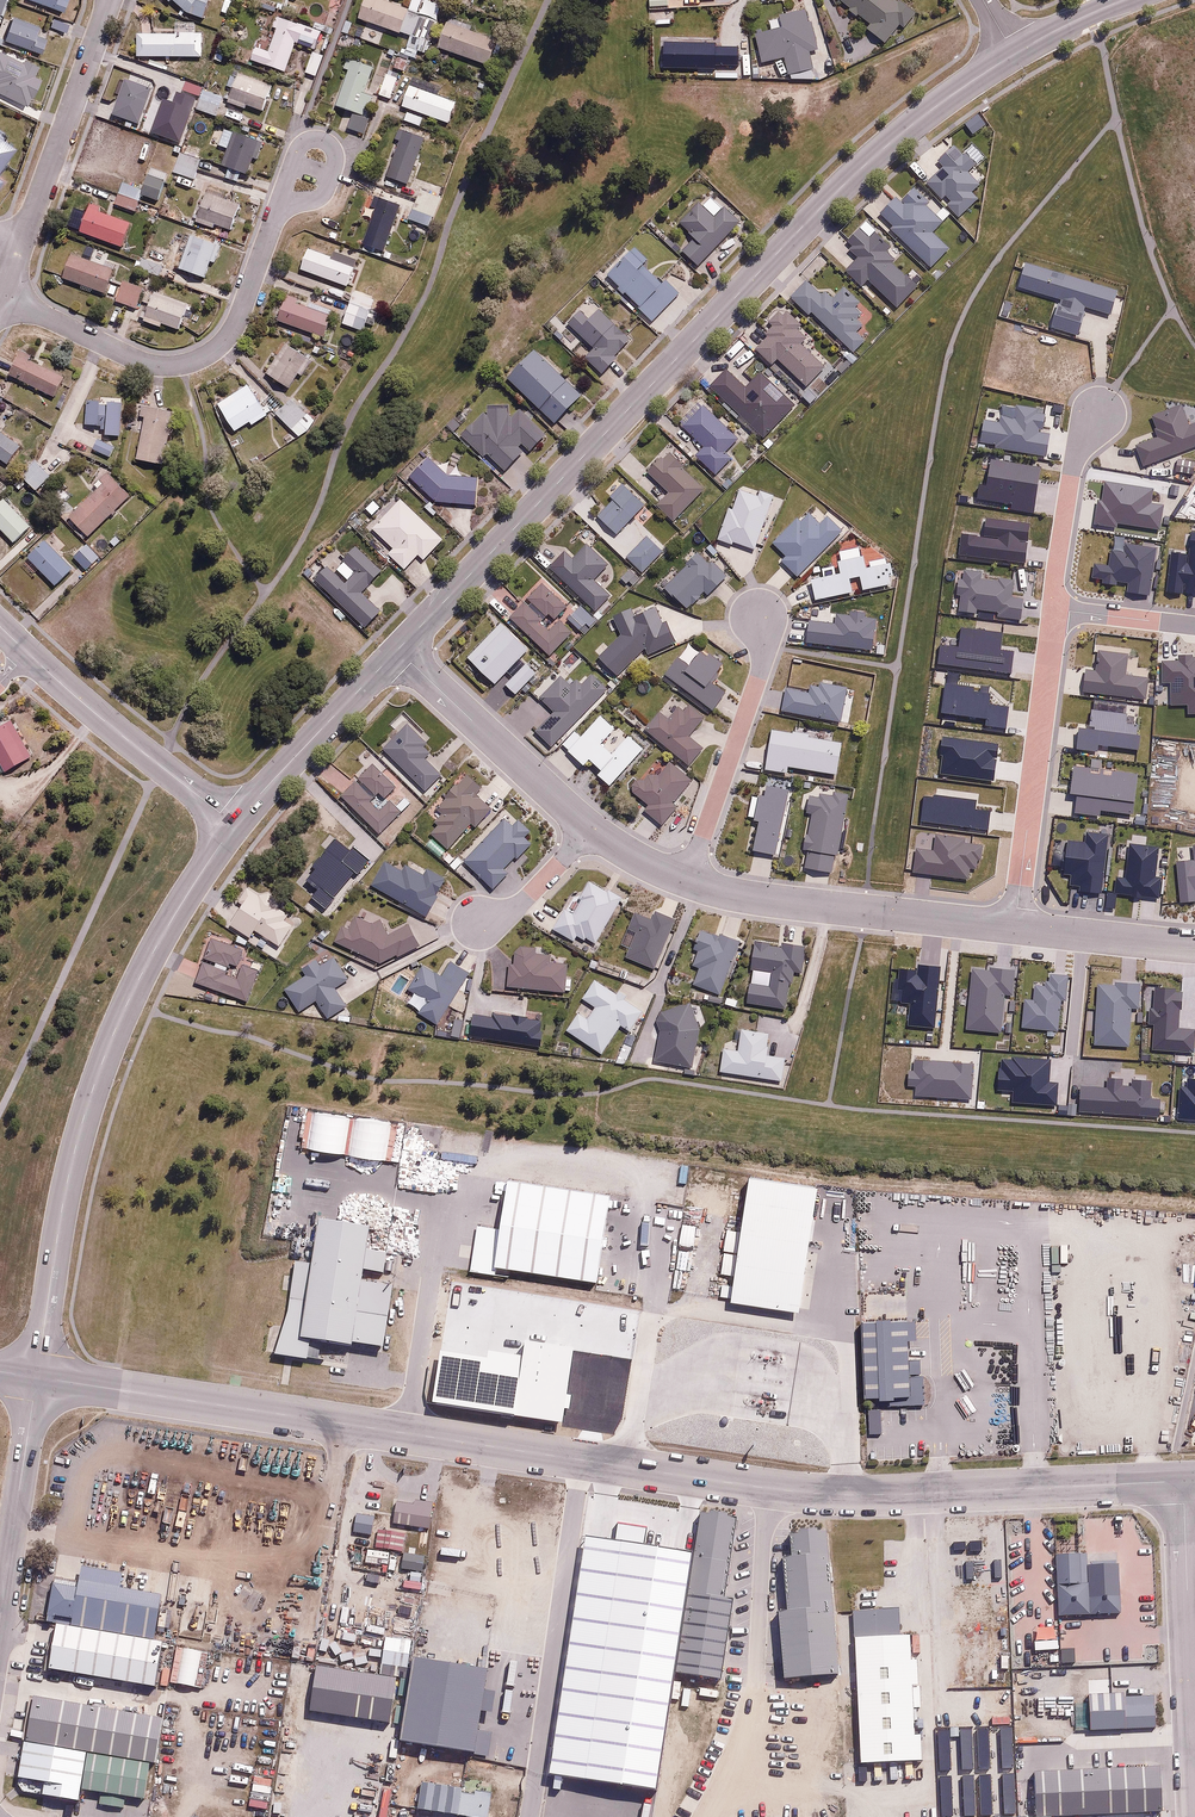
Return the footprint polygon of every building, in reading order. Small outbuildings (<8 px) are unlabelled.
[(3,17),(9,0),(0,0),(0,16),(3,17)] [(64,13),(69,0),(30,0),(64,13)] [(188,12),(205,18),(210,2),(206,0),(175,0),(188,12)] [(412,36),(405,53),(415,57),(421,39),(430,43),(438,20),(382,0),(366,0),(360,17),(412,36)] [(872,23),(868,28),(888,42),(901,24),(905,28),(917,12),(902,0),(841,0),(872,23)] [(810,53),(819,51),(812,21),(810,22),(807,9),(769,18),(772,30),(756,34),(763,61),(785,56),(789,74),(814,68),(810,53)] [(41,25),(13,15),(5,39),(43,52),(47,41),(37,37),(41,25)] [(323,30),(279,16),(275,26),(278,27),(271,51),(255,46),(251,60),(288,72),(297,42),(317,48),(323,30)] [(69,24),(54,17),(51,25),(66,32),(69,24)] [(195,22),(176,22),(176,34),(138,33),(138,55),(202,55),(202,32),(195,32),(195,22)] [(498,39),(448,22),(440,46),(490,63),(498,39)] [(228,47),(220,43),(214,58),(222,61),(228,47)] [(324,55),(313,50),(305,70),(317,74),(324,55)] [(410,61),(398,56),(394,66),(405,71),(410,61)] [(373,67),(348,57),(344,68),(350,70),(338,104),(354,110),(348,128),(365,134),(371,117),(366,115),(374,94),(364,91),(373,67)] [(240,72),(228,101),(246,108),(247,105),(263,111),(273,85),(240,72)] [(398,77),(387,73),(379,94),(390,99),(398,77)] [(201,96),(204,88),(186,82),(184,89),(201,96)] [(457,102),(410,84),(402,105),(449,123),(457,102)] [(224,96),(204,88),(201,96),(197,107),(217,115),(224,96)] [(169,100),(134,92),(127,122),(163,129),(169,100)] [(423,116),(408,111),(405,120),(420,125),(423,116)] [(265,141),(226,127),(219,144),(228,147),(221,164),(247,174),(254,156),(259,158),(265,141)] [(426,136),(400,127),(397,138),(402,140),(389,177),(409,184),(426,136)] [(19,147),(0,134),(0,175),(19,147)] [(185,139),(181,150),(199,157),(203,146),(185,139)] [(954,143),(940,158),(946,163),(928,182),(943,197),(947,194),(952,200),(948,205),(960,217),(979,198),(972,190),(980,182),(971,173),(978,166),(954,143)] [(181,150),(173,171),(181,174),(178,182),(192,187),(202,158),(199,157),(181,150)] [(167,179),(149,174),(143,195),(161,201),(167,179)] [(898,198),(883,212),(895,225),(893,227),(931,267),(950,249),(934,232),(944,222),(926,203),(929,200),(917,187),(902,202),(898,198)] [(119,191),(115,203),(138,212),(142,200),(119,191)] [(207,193),(197,221),(215,227),(216,224),(232,230),(241,205),(207,193)] [(402,205),(377,196),(373,206),(377,208),(364,242),(385,250),(402,205)] [(701,202),(681,222),(695,237),(683,249),(699,265),(742,223),(726,206),(715,217),(701,202)] [(90,204),(80,230),(123,246),(133,220),(90,204)] [(433,215),(414,207),(410,218),(429,226),(433,215)] [(870,238),(860,228),(850,238),(856,244),(851,249),(860,257),(848,269),(864,286),(870,280),(897,308),(918,286),(885,252),(892,245),(878,231),(870,238)] [(215,261),(222,242),(193,232),(181,267),(205,276),(211,259),(215,261)] [(344,260),(309,247),(301,269),(348,286),(357,259),(346,255),(344,260)] [(644,264),(648,260),(635,247),(609,274),(620,286),(618,288),(625,295),(627,293),(641,306),(639,308),(653,322),(682,292),(668,279),(664,283),(644,264)] [(406,256),(386,249),(383,257),(402,264),(406,256)] [(73,253),(65,276),(106,291),(115,268),(73,253)] [(163,266),(142,257),(138,266),(160,275),(163,266)] [(144,289),(123,280),(116,298),(136,307),(144,289)] [(822,294),(808,280),(793,296),(810,314),(813,311),(855,352),(867,340),(857,330),(863,324),(856,317),(862,311),(854,304),(859,298),(846,285),(836,296),(828,288),(822,294)] [(155,290),(143,319),(163,327),(165,322),(179,328),(189,304),(155,290)] [(299,298),(287,293),(277,319),(326,337),(333,316),(297,303),(299,298)] [(591,300),(569,323),(595,347),(585,358),(603,374),(618,358),(615,355),(632,338),(591,300)] [(365,322),(375,325),(379,312),(350,302),(343,323),(362,329),(365,322)] [(800,324),(780,303),(762,319),(770,327),(766,330),(771,335),(757,348),(773,365),(780,359),(806,388),(827,369),(802,342),(806,338),(796,327),(800,324)] [(304,376),(314,360),(287,343),(268,373),(290,386),(298,373),(304,376)] [(534,348),(507,376),(556,424),(583,396),(534,348)] [(67,374),(25,353),(13,376),(55,398),(67,374)] [(745,386),(728,369),(711,386),(765,440),(797,407),(760,371),(745,386)] [(248,385),(219,403),(236,430),(251,421),(253,425),(271,414),(266,405),(262,407),(248,385)] [(272,392),(265,398),(301,436),(308,429),(304,424),(310,418),(291,398),(284,404),(272,392)] [(0,397),(0,412),(5,415),(12,403),(0,397)] [(102,398),(87,397),(85,425),(100,426),(100,429),(109,429),(108,435),(121,435),(123,404),(109,403),(108,406),(101,406),(102,398)] [(684,427),(705,446),(697,454),(719,475),(734,459),(725,451),(739,437),(704,405),(684,427)] [(173,413),(148,408),(139,459),(164,463),(173,413)] [(9,464),(22,445),(0,429),(0,458),(9,464)] [(116,447),(101,438),(95,449),(110,458),(116,447)] [(706,487),(672,452),(663,461),(660,458),(646,471),(670,495),(661,503),(675,518),(706,487)] [(450,476),(430,457),(410,476),(433,501),(478,505),(480,478),(450,476)] [(52,475),(37,460),(22,476),(37,490),(52,475)] [(132,495),(108,470),(94,484),(99,489),(67,521),(86,540),(132,495)] [(647,505),(625,484),(612,497),(614,499),(599,516),(619,535),(647,505)] [(0,502),(0,527),(15,542),(32,525),(4,497),(0,502)] [(388,553),(405,569),(419,554),(425,559),(444,539),(401,498),(373,528),(394,548),(388,553)] [(809,514),(806,510),(773,542),(787,556),(783,560),(798,576),(843,532),(818,506),(809,514)] [(663,551),(647,536),(628,556),(644,571),(663,551)] [(46,539),(29,555),(57,585),(74,570),(46,539)] [(608,564),(586,542),(571,556),(566,551),(550,567),(594,611),(611,594),(595,578),(608,564)] [(88,544),(74,556),(86,569),(100,557),(88,544)] [(327,563),(313,578),(365,627),(382,610),(362,592),(384,570),(356,544),(343,558),(356,571),(346,581),(327,563)] [(860,545),(840,550),(843,563),(820,568),(822,577),(811,580),(816,600),(854,591),(851,578),(861,575),(865,590),(891,583),(884,556),(870,559),(869,555),(863,556),(860,545)] [(710,562),(698,552),(666,586),(690,609),(706,592),(709,595),(729,574),(713,559),(710,562)] [(641,576),(630,567),(623,574),(634,584),(641,576)] [(568,604),(544,582),(512,616),(552,655),(573,632),(560,620),(551,630),(541,621),(549,613),(555,618),(568,604)] [(596,617),(584,605),(570,618),(583,630),(596,617)] [(621,675),(645,648),(647,653),(675,643),(668,625),(665,626),(657,605),(634,614),(632,609),(615,615),(623,634),(602,657),(621,675)] [(529,649),(501,622),(468,656),(496,683),(529,649)] [(702,653),(691,644),(668,675),(714,710),(729,690),(713,678),(724,664),(705,649),(702,653)] [(537,671),(528,662),(507,684),(516,693),(537,671)] [(563,676),(543,696),(556,709),(537,728),(553,745),(608,690),(591,674),(581,685),(575,679),(571,684),(563,676)] [(770,704),(783,706),(782,708),(843,719),(849,686),(823,681),(822,686),(811,684),(811,688),(787,684),(785,692),(773,690),(770,704)] [(661,712),(646,730),(689,766),(704,747),(691,736),(703,722),(681,704),(669,719),(661,712)] [(616,727),(602,714),(570,750),(587,765),(592,759),(602,768),(598,773),(612,786),(644,748),(630,736),(615,753),(603,742),(616,727)] [(0,726),(0,777),(5,772),(33,758),(13,720),(0,726)] [(408,723),(383,748),(426,792),(442,776),(424,758),(430,752),(423,745),(426,742),(408,723)] [(764,743),(759,748),(748,747),(744,769),(766,773),(767,768),(789,772),(790,767),(837,775),(843,742),(773,730),(771,742),(764,743)] [(655,766),(633,789),(649,804),(646,808),(662,824),(678,808),(673,802),(695,779),(674,759),(661,772),(655,766)] [(396,786),(374,763),(342,795),(380,833),(402,811),(391,801),(381,812),(370,800),(378,792),(384,798),(396,786)] [(492,809),(474,794),(480,787),(467,775),(461,783),(456,779),(446,792),(449,795),(438,809),(442,813),(427,831),(451,851),(471,826),(475,829),(492,809)] [(748,816),(763,819),(758,849),(781,853),(791,792),(768,789),(767,794),(752,792),(748,816)] [(805,867),(835,872),(849,792),(835,790),(834,798),(813,794),(809,812),(815,813),(805,867)] [(513,825),(505,818),(464,863),(495,891),(511,874),(505,869),(516,857),(518,859),(533,844),(526,837),(532,831),(518,819),(513,825)] [(314,839),(324,828),(316,820),(305,832),(314,839)] [(309,881),(320,890),(313,899),(328,911),(370,860),(355,847),(353,850),(336,837),(310,870),(315,874),(309,881)] [(444,892),(441,890),(448,877),(427,866),(423,874),(405,864),(402,870),(387,861),(372,888),(430,919),(444,892)] [(588,936),(596,941),(623,900),(589,878),(577,895),(582,898),(573,912),(565,907),(552,927),(576,942),(580,936),(586,939),(588,936)] [(286,911),(279,907),(282,902),(265,891),(262,896),(251,889),(230,924),(252,937),(256,929),(281,947),(293,930),(280,921),(286,911)] [(636,936),(626,956),(654,969),(676,923),(657,914),(654,919),(635,910),(625,931),(636,936)] [(380,918),(373,923),(356,914),(349,928),(344,926),(335,941),(379,965),(420,944),(410,924),(391,934),(380,918)] [(695,964),(702,968),(696,982),(719,993),(741,943),(701,925),(693,943),(702,948),(695,964)] [(244,946),(209,935),(203,955),(238,966),(244,946)] [(774,972),(771,987),(751,982),(747,1003),(786,1012),(795,973),(802,974),(806,954),(810,955),(812,948),(784,942),(783,946),(761,941),(755,967),(774,972)] [(574,963),(555,962),(556,953),(538,952),(538,946),(512,944),(511,958),(493,956),(490,992),(571,999),(574,963)] [(302,1013),(316,1002),(330,1021),(351,1005),(337,987),(349,978),(330,954),(322,960),(318,955),(301,967),(305,972),(284,988),(302,1013)] [(408,991),(427,1002),(419,1015),(438,1026),(470,971),(451,960),(442,975),(423,964),(408,991)] [(202,961),(194,982),(249,1002),(261,970),(244,964),(239,977),(227,973),(228,970),(202,961)] [(596,1007),(589,1018),(576,1010),(564,1028),(601,1054),(621,1024),(631,1031),(652,1000),(624,981),(617,993),(597,979),(584,999),(596,1007)] [(693,1071),(699,1026),(691,1001),(658,1012),(662,1024),(656,1066),(693,1071)] [(546,1026),(540,1025),(541,1018),(494,1011),(493,1017),(474,1014),(470,1037),(543,1048),(546,1026)] [(742,1028),(738,1050),(725,1047),(720,1068),(782,1081),(787,1060),(766,1056),(771,1034),(742,1028)] [(602,1192),(500,1178),(487,1268),(589,1283),(602,1192)] [(813,1189),(744,1179),(726,1304),(795,1313),(813,1189)] [(364,1229),(316,1223),(309,1270),(290,1268),(284,1319),(270,1356),(304,1362),(307,1341),(382,1352),(392,1288),(356,1283),(364,1229)] [(903,1321),(856,1324),(861,1402),(907,1399),(903,1321)] [(397,1499),(392,1521),(428,1530),(434,1509),(397,1499)] [(374,1513),(357,1512),(357,1532),(373,1533),(374,1513)] [(697,1516),(683,1597),(715,1602),(729,1522),(697,1516)] [(405,1531),(378,1528),(375,1550),(402,1553),(405,1531)] [(578,1531),(540,1769),(646,1786),(684,1548),(578,1531)] [(778,1679),(833,1674),(821,1532),(783,1536),(784,1557),(778,1557),(783,1612),(772,1612),(778,1679)] [(1076,1553),(1048,1554),(1050,1613),(1112,1611),(1111,1579),(1077,1581),(1076,1553)] [(423,1573),(425,1556),(406,1554),(403,1570),(423,1573)] [(69,1585),(46,1581),(40,1620),(144,1636),(151,1591),(111,1585),(113,1572),(72,1566),(69,1585)] [(421,1585),(408,1583),(407,1595),(420,1596),(421,1585)] [(683,1597),(670,1675),(714,1682),(727,1604),(683,1597)] [(147,1683),(154,1639),(48,1623),(41,1666),(147,1683)] [(901,1627),(845,1631),(854,1758),(909,1754),(901,1627)] [(1058,1640),(1035,1641),(1036,1651),(1059,1650),(1058,1640)] [(1076,1649),(1060,1649),(1061,1667),(1077,1666),(1076,1649)] [(480,1663),(404,1652),(391,1736),(481,1750),(484,1729),(470,1727),(480,1663)] [(389,1678),(312,1666),(305,1711),(382,1723),(389,1678)] [(1145,1688),(1083,1692),(1086,1729),(1147,1726),(1145,1688)] [(27,1691),(19,1737),(150,1759),(158,1714),(27,1691)] [(84,1753),(15,1743),(10,1776),(42,1781),(41,1792),(77,1798),(78,1791),(84,1753)] [(144,1763),(84,1753),(78,1791),(138,1800),(144,1763)] [(1152,1760),(1031,1768),(1034,1814),(1155,1806),(1152,1760)] [(454,1781),(417,1775),(412,1805),(482,1816),(486,1791),(468,1789),(468,1793),(453,1790),(454,1781)]
